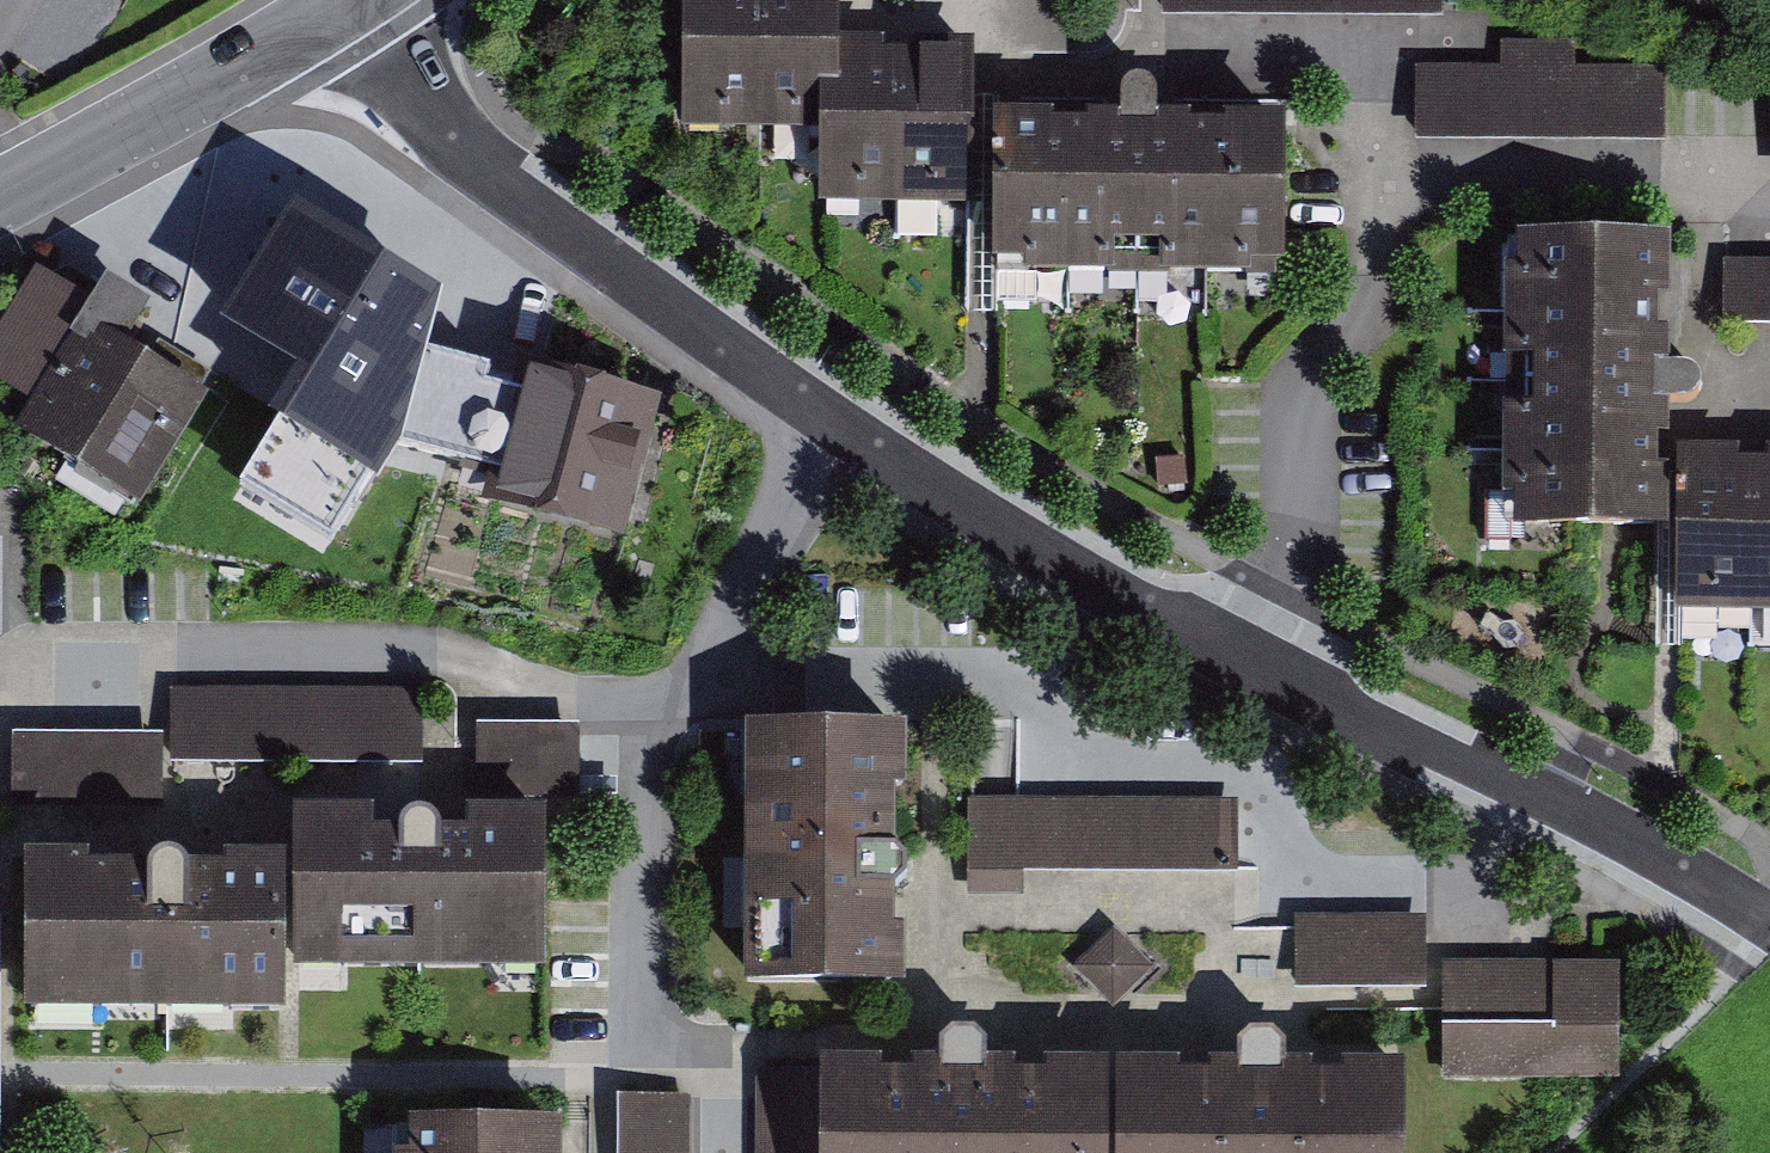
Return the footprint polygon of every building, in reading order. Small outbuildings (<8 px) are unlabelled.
[(849,100),(850,0),(727,0),(725,128),(848,130),(849,100)] [(972,102),(849,100),(848,130),(847,200),(970,202),(972,102)] [(1291,160),(1004,157),(1003,273),(1290,276),(1291,160)] [(436,286),(294,200),(227,310),(305,357),(276,404),(374,463),(395,429),(436,286)] [(1676,529),(1676,263),(1531,263),(1531,528),(1676,529)] [(199,391),(89,319),(24,419),(134,491),(199,391)] [(626,536),(660,395),(520,361),(518,373),(428,351),(406,442),(503,467),(494,504),(626,536)] [(1695,438),(1694,585),(1769,586),(1769,439),(1695,438)] [(765,701),(771,961),(910,958),(904,698),(765,701)] [(315,795),(316,931),(563,929),(562,793),(315,795)] [(1238,802),(969,799),(968,872),(1237,874),(1238,802)] [(35,849),(36,985),(283,982),(282,847),(35,849)] [(1424,989),(1425,919),(1294,917),(1293,987),(1424,989)] [(1614,965),(1448,963),(1447,1063),(1613,1064),(1614,965)] [(1116,1152),(1393,1152),(1392,1034),(1115,1036),(1116,1152)] [(840,1152),(1116,1152),(1115,1036),(839,1038),(840,1152)] [(758,1069),(758,1152),(818,1152),(818,1069),(758,1069)] [(617,1095),(617,1152),(689,1152),(690,1096),(617,1095)] [(547,1100),(405,1098),(404,1152),(546,1152),(547,1100)]
